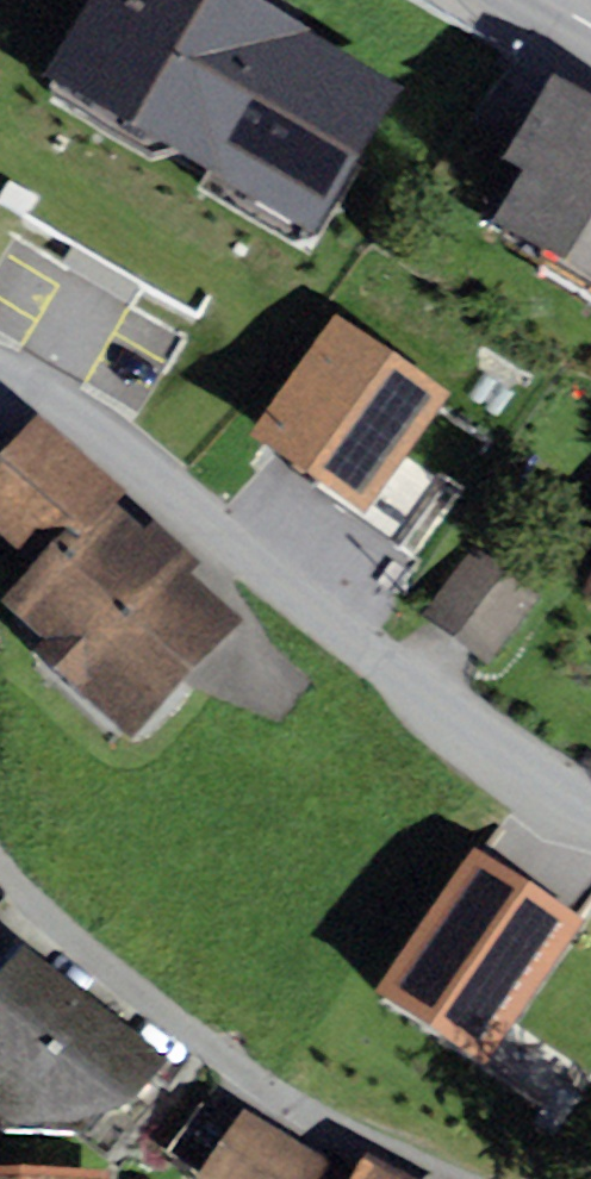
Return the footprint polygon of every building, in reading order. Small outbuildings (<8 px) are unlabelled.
[(127,42),(86,131),(299,226),(360,90),(159,0),(123,0),(108,33),(127,42)] [(552,100),(502,188),(522,199),(490,256),(590,312),(590,122),(552,100)] [(401,448),(297,366),(221,461),(325,544),(401,448)] [(60,422),(0,490),(0,523),(59,575),(23,615),(164,739),(262,630),(142,524),(156,507),(60,422)] [(535,599),(465,550),(420,614),(489,663),(535,599)] [(569,919),(478,860),(396,985),(486,1044),(569,919)] [(19,940),(0,962),(0,1101),(16,1115),(123,1092),(155,1054),(19,940)] [(246,1121),(217,1172),(230,1178),(349,1178),(246,1121)] [(360,1165),(352,1178),(384,1178),(360,1165)]
